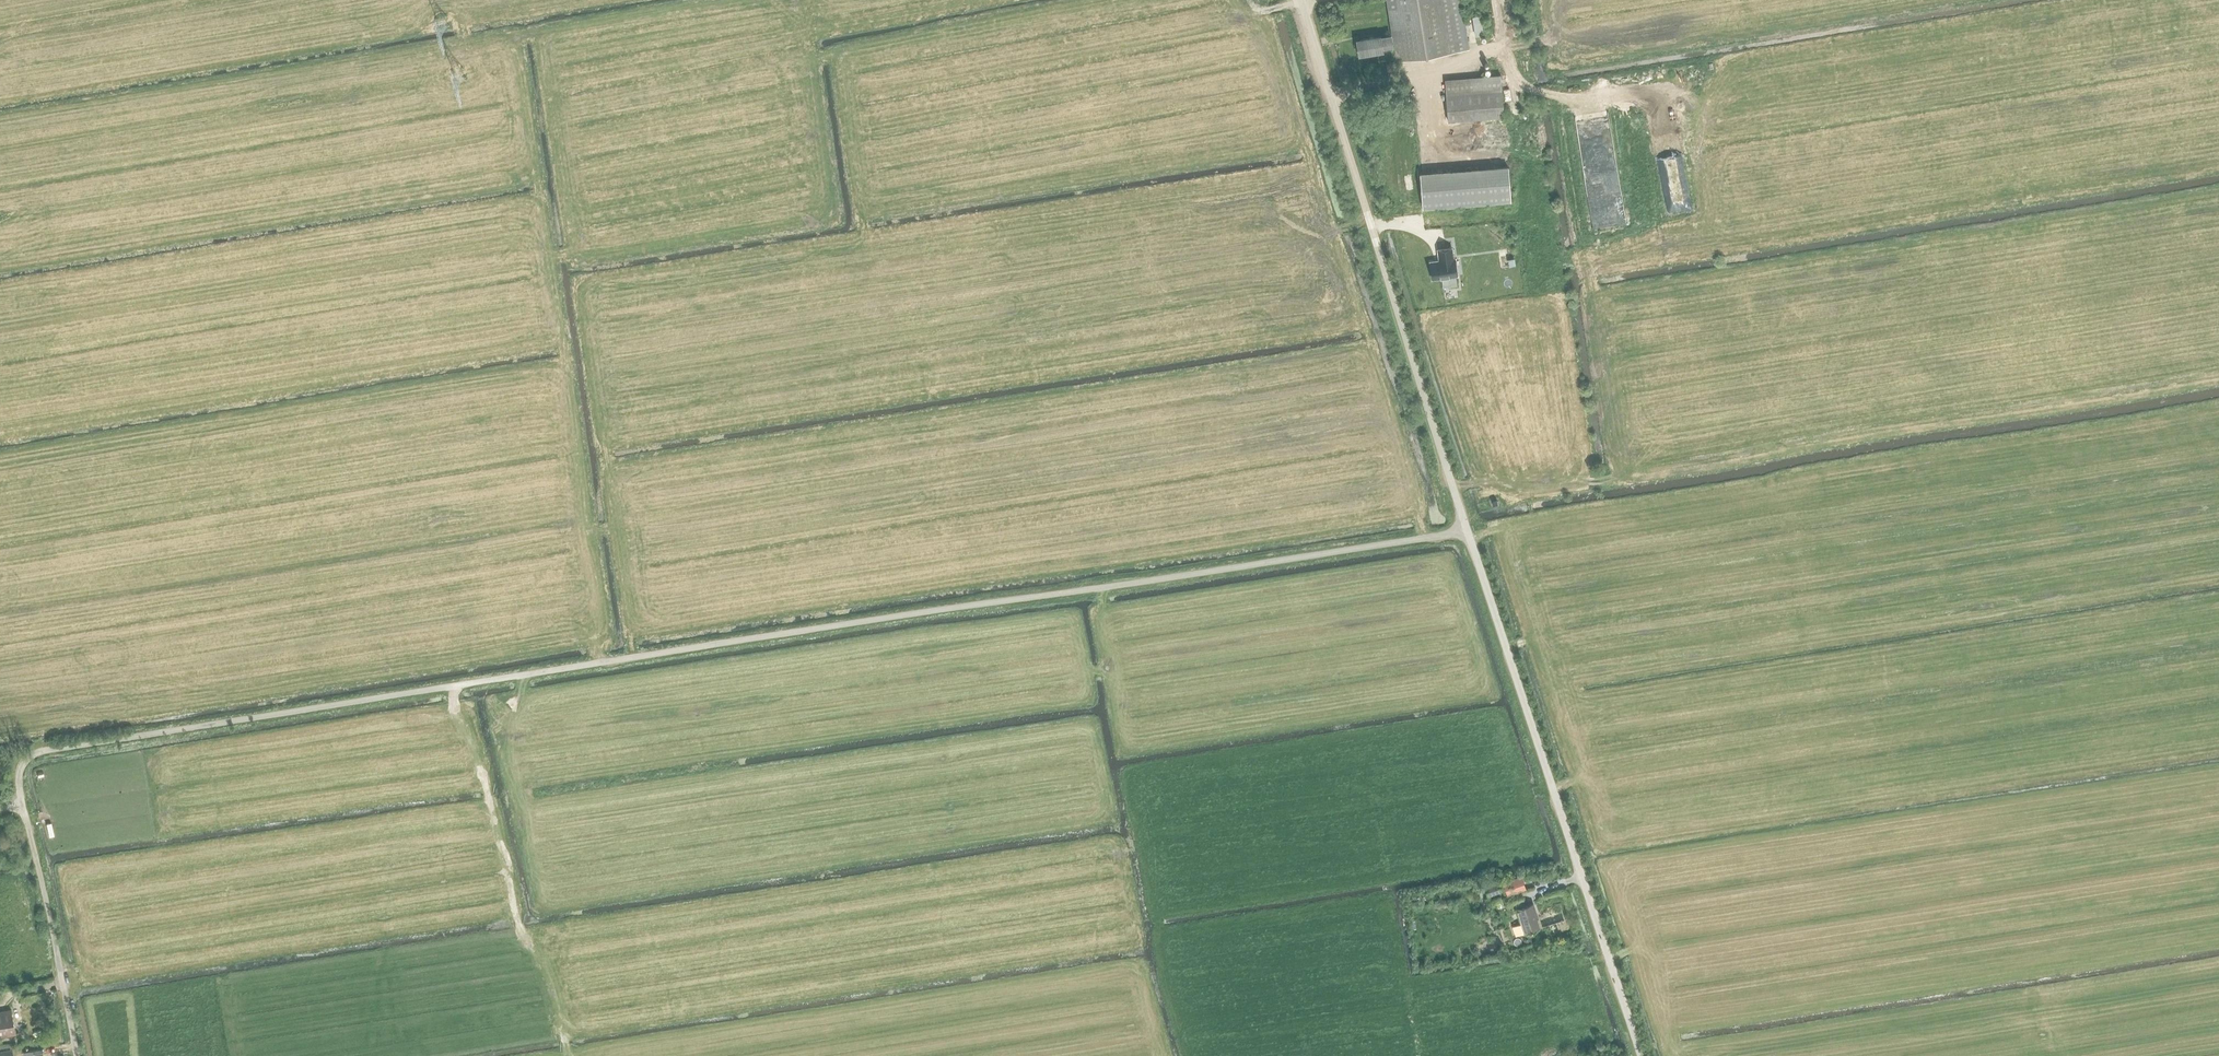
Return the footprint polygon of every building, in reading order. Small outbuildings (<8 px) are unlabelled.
[(1375,36),(1356,39),(1358,55),(1375,53),(1383,51),(1383,50),(1394,48),(1396,58),(1466,48),(1459,0),(1385,0),(1392,36),(1382,38),(1381,35),(1375,36)] [(1486,34),(1483,15),(1472,17),(1475,36),(1486,34)] [(1447,121),(1503,116),(1500,74),(1444,79),(1447,121)] [(1423,207),(1511,201),(1508,167),(1420,174),(1423,207)] [(1432,279),(1442,278),(1455,276),(1457,276),(1455,258),(1453,259),(1452,248),(1438,250),(1439,260),(1430,262),(1432,279)] [(1522,876),(1503,882),(1507,894),(1526,888),(1522,876)] [(1501,881),(1491,884),(1493,892),(1504,888),(1501,881)] [(1524,901),(1521,892),(1506,897),(1509,906),(1515,903),(1517,909),(1516,909),(1521,923),(1512,926),(1515,934),(1523,931),(1524,932),(1539,927),(1535,914),(1536,913),(1533,903),(1525,906),(1523,901),(1524,901)] [(11,1009),(0,1011),(0,1036),(15,1033),(11,1009)]
